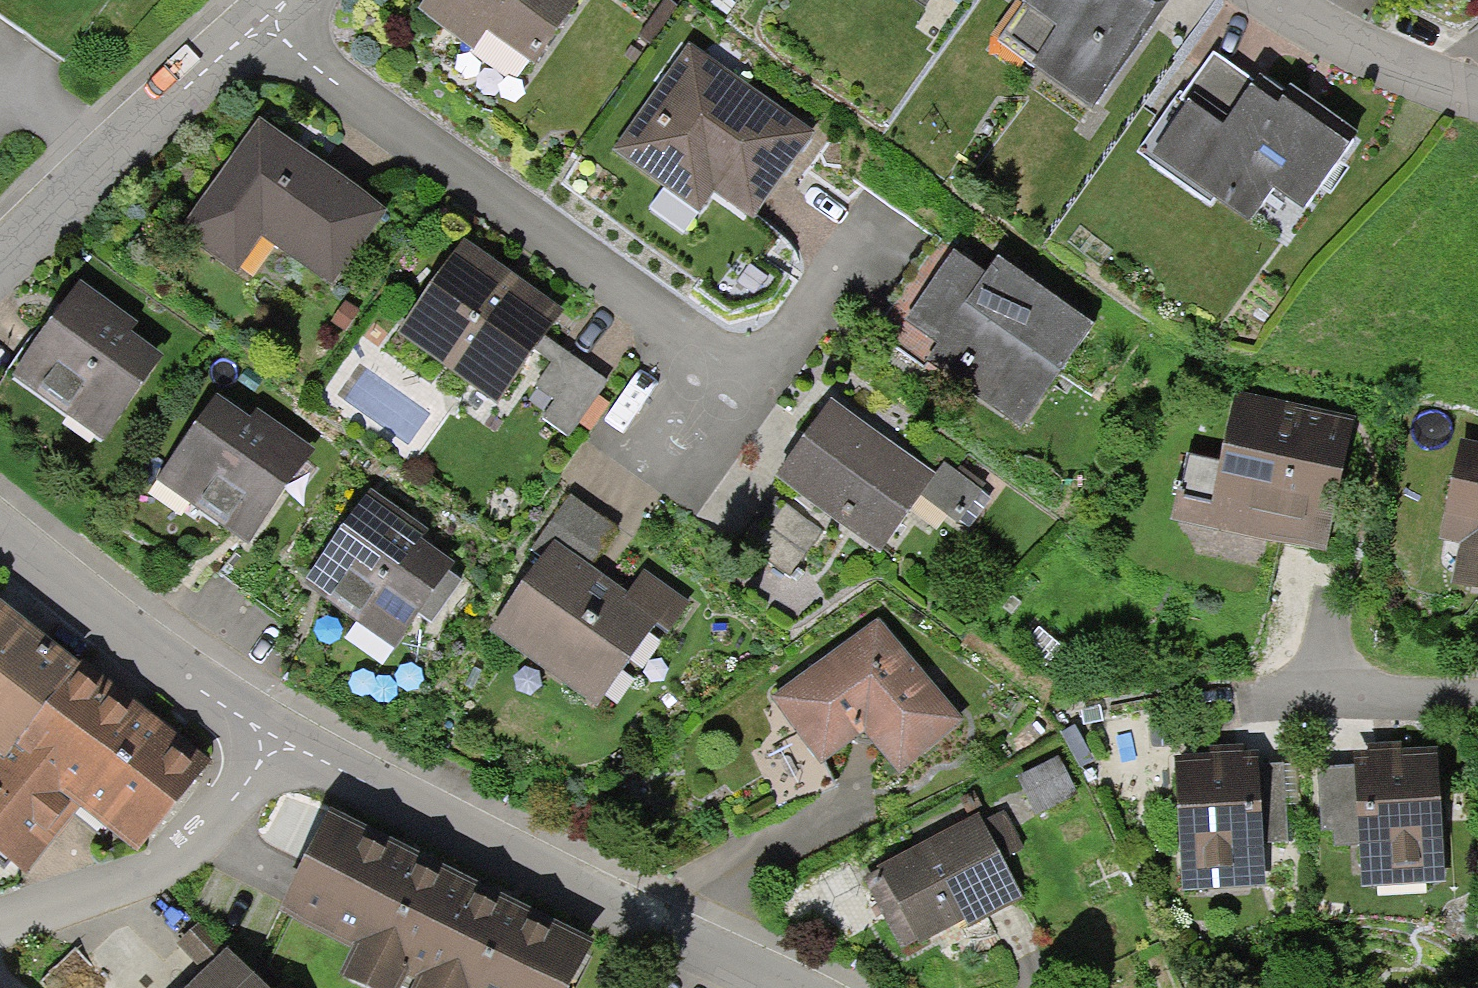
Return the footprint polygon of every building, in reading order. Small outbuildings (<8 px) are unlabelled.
[(417,2),(468,39),(483,19),(530,53),(568,0),(418,0),(417,2)] [(1146,0),(1027,0),(1004,33),(1086,89),(1146,0)] [(687,36),(612,140),(697,201),(711,181),(749,208),(810,124),(687,36)] [(1297,193),(1343,125),(1215,38),(1146,139),(1245,206),(1267,173),(1297,193)] [(257,105),(173,216),(230,258),(259,220),(327,271),(381,199),(257,105)] [(559,301),(460,230),(397,316),(492,384),(527,336),(548,352),(533,374),(552,388),(539,405),(565,423),(605,368),(542,324),(559,301)] [(980,260),(952,242),(908,309),(940,330),(928,348),(1023,410),(1089,309),(991,245),(980,260)] [(132,313),(72,272),(55,296),(5,368),(95,430),(155,344),(125,323),(132,313)] [(245,406),(209,382),(152,468),(213,511),(242,528),(306,432),(252,396),(245,406)] [(1355,414),(1234,386),(1218,454),(1187,446),(1172,510),(1324,545),(1355,414)] [(826,393),(775,468),(877,537),(928,462),(826,393)] [(1456,437),(1439,533),(1461,537),(1454,575),(1477,579),(1477,441),(1456,437)] [(944,454),(923,483),(959,509),(980,480),(944,454)] [(421,519),(365,479),(302,568),(326,585),(389,629),(446,548),(415,527),(421,519)] [(537,545),(487,612),(587,686),(644,609),(660,621),(683,590),(637,556),(622,577),(589,552),(614,518),(566,482),(526,536),(537,545)] [(207,756),(0,592),(0,850),(27,872),(82,803),(135,845),(207,756)] [(874,606),(771,688),(825,755),(865,722),(899,764),(961,715),(874,606)] [(1439,746),(1354,748),(1355,767),(1324,768),(1326,822),(1356,821),(1358,880),(1443,877),(1439,746)] [(1257,751),(1175,755),(1183,887),(1264,882),(1257,751)] [(333,808),(280,915),(355,951),(343,977),(367,987),(398,987),(403,978),(416,984),(414,987),(572,987),(597,937),(333,808)] [(977,808),(880,862),(918,931),(963,906),(970,920),(1023,890),(977,808)] [(233,948),(191,987),(271,987),(233,948)]
